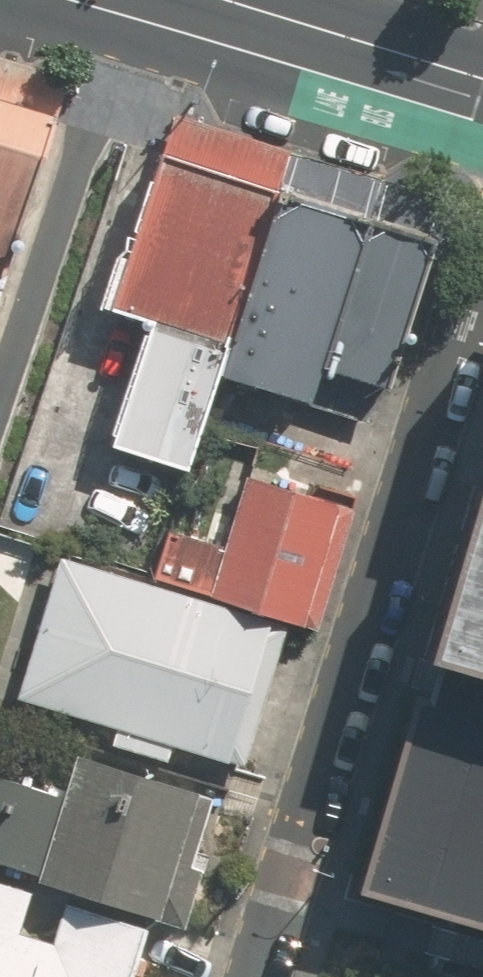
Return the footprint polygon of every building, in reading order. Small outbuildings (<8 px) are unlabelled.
[(56,112),(0,96),(0,271),(8,274),(56,112)] [(275,187),(160,151),(113,304),(229,339),(275,187)] [(229,339),(218,374),(310,401),(321,364),(367,215),(275,187),(229,339)] [(321,364),(387,383),(432,234),(367,215),(321,364)] [(345,503),(241,472),(208,581),(312,612),(345,503)] [(361,868),(482,907),(482,483),(361,868)] [(288,622),(60,556),(19,699),(242,765),(288,622)] [(0,778),(0,865),(40,876),(38,880),(158,914),(158,920),(184,930),(200,869),(191,867),(212,798),(77,757),(65,798),(0,778)] [(0,882),(0,976),(132,976),(145,927),(67,902),(53,944),(19,933),(31,891),(0,882)]
